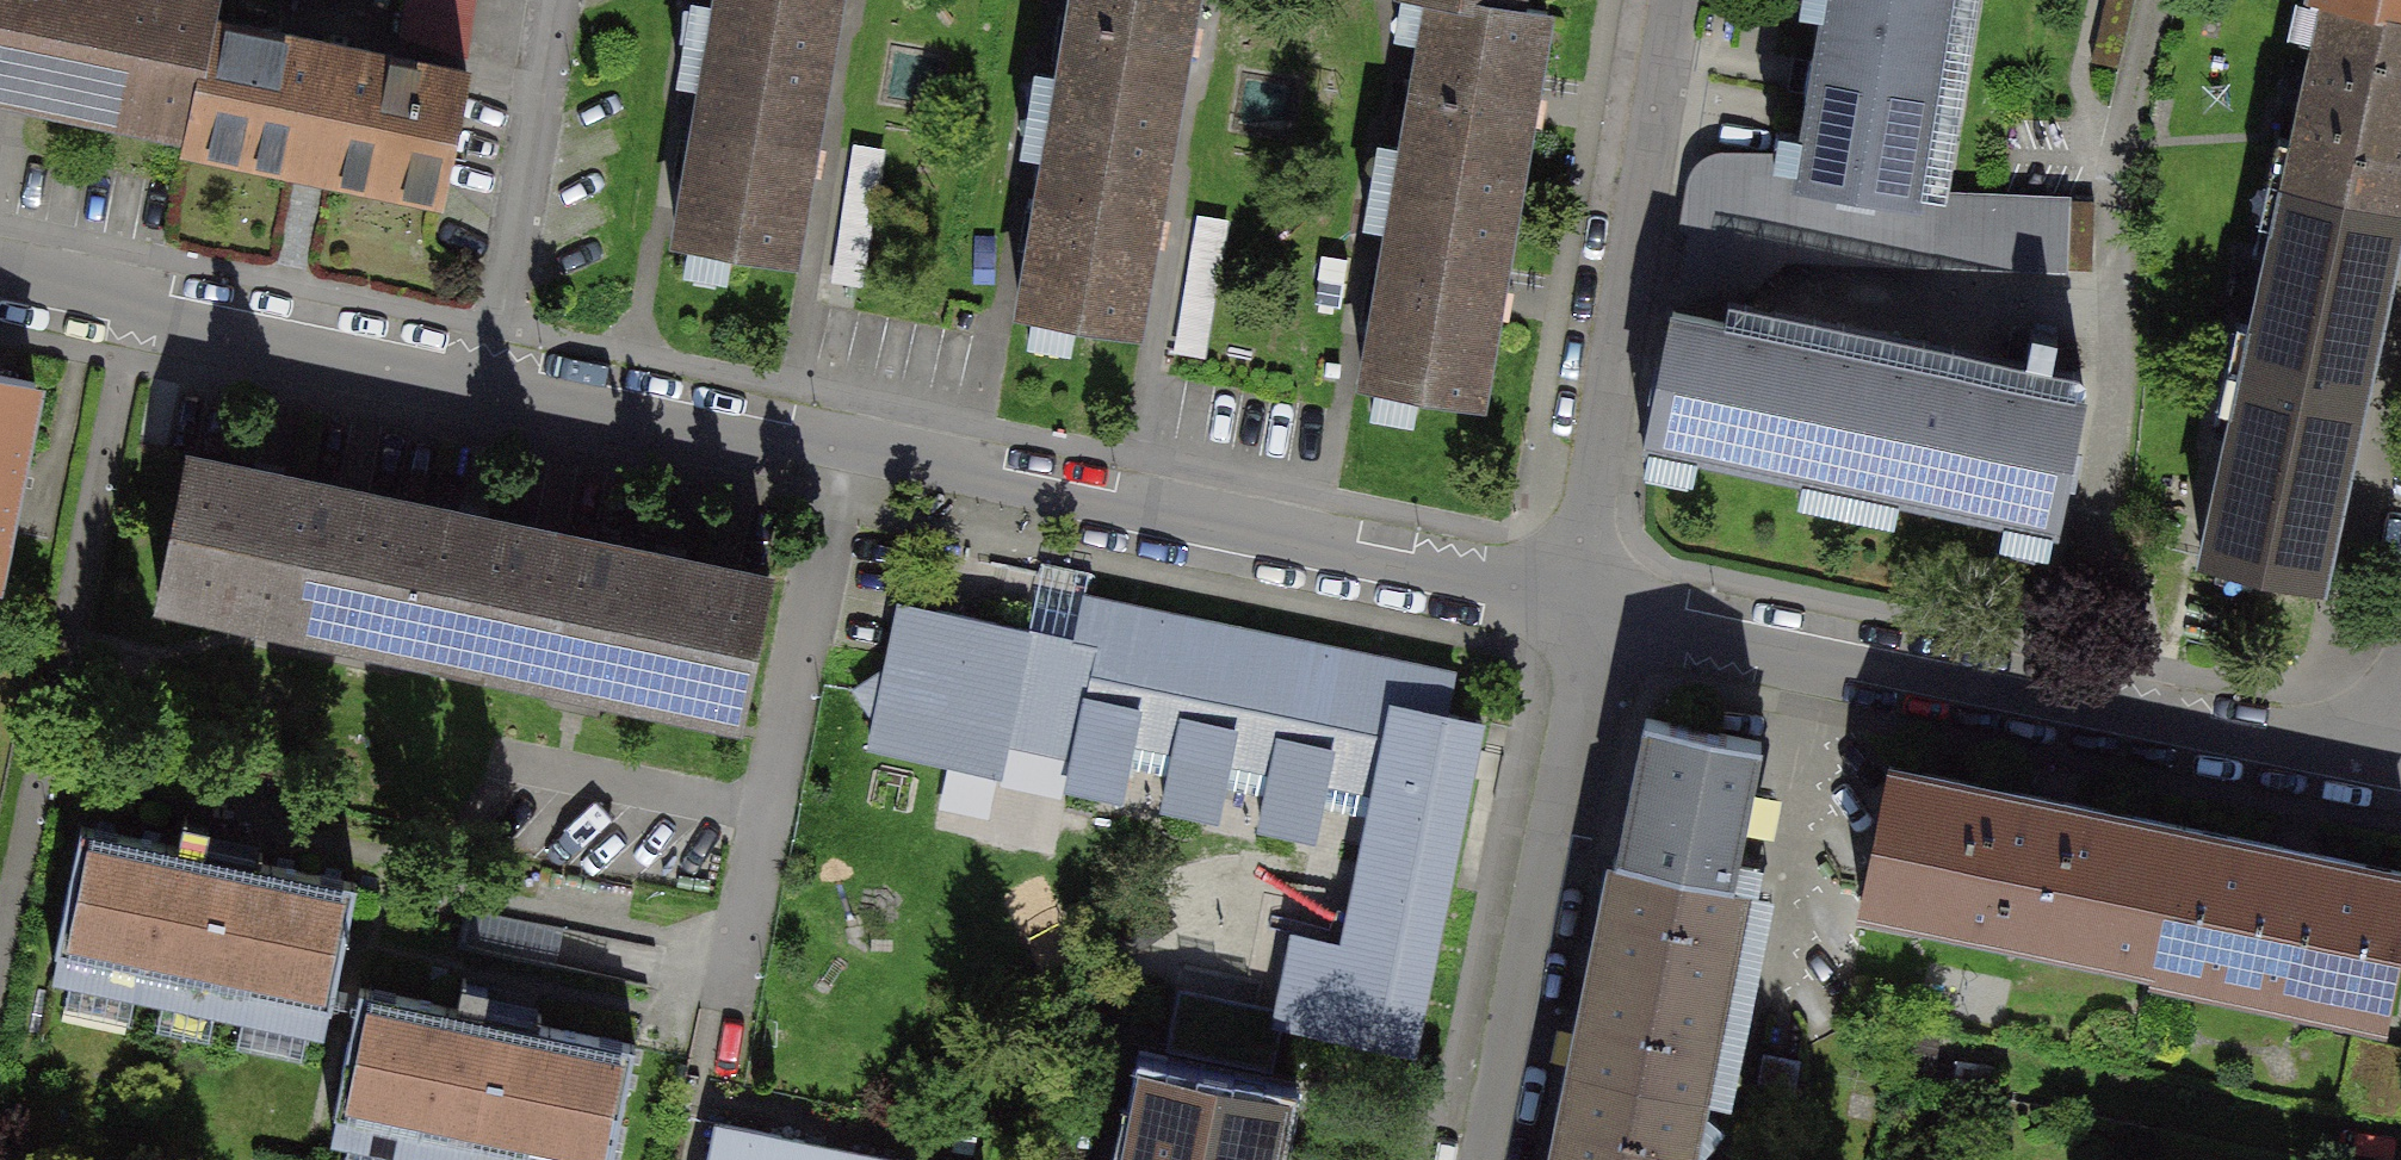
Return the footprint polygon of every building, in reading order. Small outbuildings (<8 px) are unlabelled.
[(0,47),(0,88),(188,127),(211,20),(215,0),(10,0),(0,47)] [(10,0),(0,0),(0,47),(10,0)] [(400,35),(463,55),(470,0),(405,0),(400,35)] [(715,41),(825,59),(835,0),(722,0),(715,41)] [(1060,113),(1170,132),(1183,55),(1188,56),(1193,23),(1188,22),(1192,0),(1079,0),(1060,113)] [(1473,0),(1436,0),(1403,183),(1513,203),(1526,128),(1530,129),(1536,94),(1532,93),(1546,13),(1517,8),(1473,0)] [(1918,200),(1919,193),(1924,168),(1928,166),(1934,140),(1929,137),(1942,58),(1948,55),(1952,28),(1948,26),(1952,0),(1830,0),(1819,62),(1815,61),(1809,91),(1813,92),(1801,165),(1798,179),(1918,200)] [(2127,50),(2134,0),(2114,0),(2107,48),(2127,50)] [(2400,208),(2400,17),(2326,0),(2324,0),(2299,112),(2284,183),(2400,209),(2400,208)] [(2400,17),(2400,0),(2326,0),(2400,17)] [(464,71),(211,20),(188,127),(186,143),(441,199),(464,71)] [(715,41),(683,240),(792,258),(805,179),(809,180),(816,143),(811,142),(825,59),(715,41)] [(1170,132),(1060,113),(1026,311),(1136,329),(1150,249),(1154,249),(1160,216),(1156,215),(1170,132)] [(1798,179),(1801,165),(1774,168),(1771,156),(1695,158),(1685,230),(1695,232),(1681,296),(1729,306),(1787,256),(1932,261),(1933,194),(1919,193),(1918,200),(1798,179)] [(1513,203),(1403,183),(1369,382),(1479,400),(1493,320),(1496,321),(1502,287),(1499,286),(1513,203)] [(2360,393),(2400,209),(2284,183),(2245,369),(2360,393)] [(2064,201),(1933,194),(1932,261),(2064,265),(2064,201)] [(1877,355),(1679,313),(1652,439),(1851,483),(1877,355)] [(2083,396),(1877,355),(1851,483),(2057,524),(2083,396)] [(2319,583),(2360,393),(2245,369),(2220,487),(2204,559),(2319,583)] [(0,379),(0,546),(10,499),(5,498),(12,469),(16,470),(34,387),(0,379)] [(339,631),(368,497),(283,479),(282,483),(252,477),(253,473),(190,460),(161,594),(339,631)] [(523,670),(552,534),(488,521),(487,525),(458,519),(459,516),(368,497),(339,631),(523,670)] [(741,715),(769,579),(686,561),(685,565),(652,558),(653,555),(552,534),(523,670),(741,715)] [(1030,628),(903,602),(889,667),(854,689),(878,723),(872,749),(1000,775),(1008,735),(1079,750),(1070,790),(1120,800),(1129,760),(1174,769),(1166,809),(1218,820),(1227,780),(1271,789),(1263,830),(1314,841),(1323,800),(1367,809),(1366,817),(1370,818),(1363,851),(1381,854),(1361,946),(1295,931),(1275,1024),(1283,1025),(1413,1053),(1483,722),(1446,715),(1454,673),(1373,656),(1372,659),(1089,600),(1089,598),(1083,597),(1079,613),(1035,604),(1030,628)] [(1646,717),(1613,858),(1731,881),(1735,881),(1762,741),(1646,717)] [(2180,826),(1893,767),(1865,904),(2152,963),(2180,826)] [(178,846),(80,827),(55,951),(59,952),(54,977),(323,1030),(328,1006),(332,1006),(357,884),(259,865),(260,861),(204,849),(209,826),(196,823),(183,820),(178,846)] [(2180,826),(2152,963),(2151,969),(2383,1016),(2400,930),(2400,871),(2180,826)] [(1613,858),(1571,1066),(1690,1089),(1691,1078),(1714,1054),(1699,1041),(1706,1004),(1730,978),(1713,967),(1721,931),(1746,904),(1728,893),(1731,881),(1613,858)] [(360,988),(334,1110),(338,1111),(332,1138),(440,1159),(613,1159),(637,1046),(538,1026),(539,1021),(485,1010),(489,987),(474,984),(461,981),(456,1008),(360,988)] [(1283,1025),(1275,1024),(1177,1003),(1168,1050),(1273,1072),(1283,1025)] [(1553,1159),(1676,1159),(1680,1138),(1702,1115),(1687,1103),(1690,1089),(1571,1066),(1553,1159)] [(1280,1097),(1150,1070),(1131,1159),(1267,1159),(1280,1097)] [(716,1123),(708,1159),(896,1159),(716,1123)]
